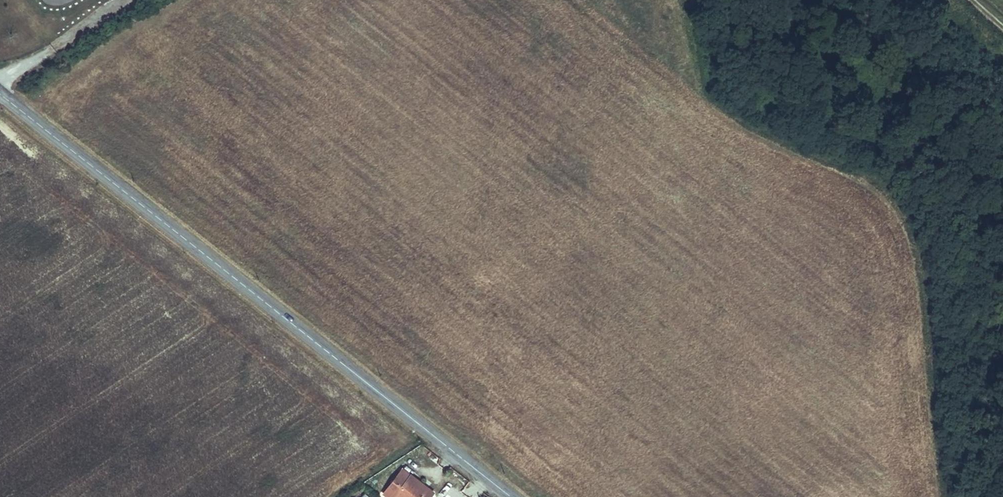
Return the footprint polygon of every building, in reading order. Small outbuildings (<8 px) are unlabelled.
[(378,487),(386,494),(389,490),(398,496),(419,496),(424,490),(409,479),(411,476),(396,464),(378,487)]
